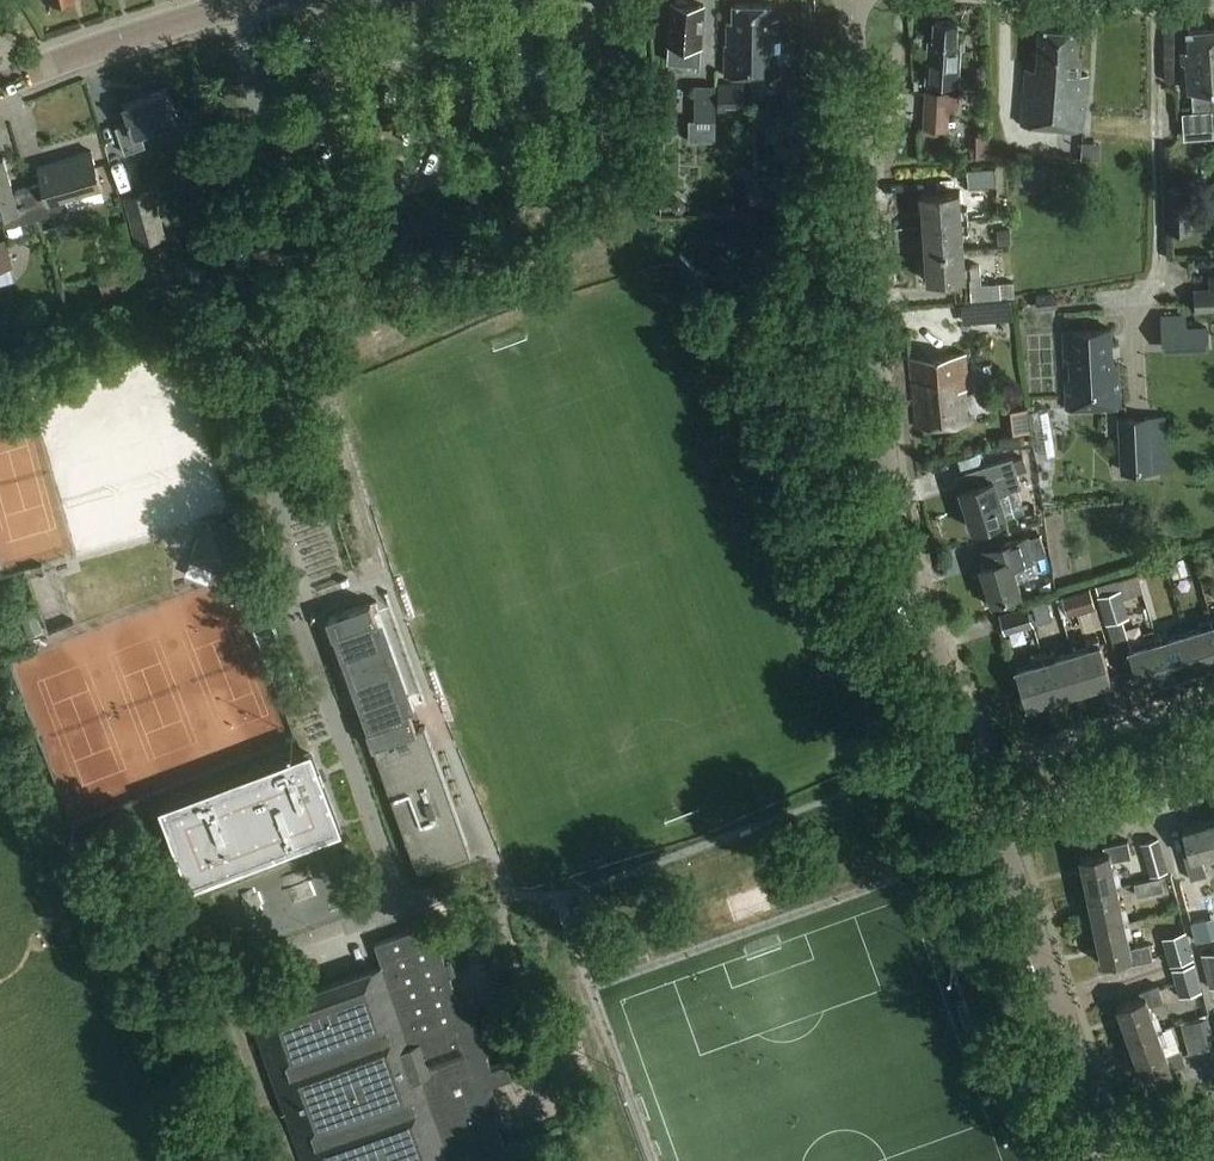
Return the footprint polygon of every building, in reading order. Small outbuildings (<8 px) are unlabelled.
[(686,1),(680,0),(676,3),(672,3),(671,27),(667,30),(667,36),(670,38),(669,45),(671,45),(670,63),(694,64),(695,46),(702,46),(704,5),(689,4),(686,1)] [(770,5),(733,4),(733,22),(727,22),(727,45),(725,45),(724,77),(780,78),(780,35),(779,35),(779,19),(770,18),(770,5)] [(949,21),(943,21),(940,23),(934,22),(933,41),(929,40),(926,82),(957,85),(960,50),(955,50),(957,24),(950,24),(949,21)] [(1077,31),(1039,28),(1035,70),(1024,69),(1020,126),(1081,131),(1086,76),(1078,75),(1080,54),(1076,54),(1077,31)] [(1183,112),(1185,139),(1213,137),(1213,126),(1213,113),(1211,113),(1207,60),(1213,59),(1210,31),(1187,33),(1189,63),(1186,63),(1188,94),(1191,93),(1193,112),(1183,112)] [(718,83),(718,114),(726,114),(726,103),(744,103),(744,83),(718,83)] [(787,111),(799,111),(799,83),(787,83),(787,111)] [(715,122),(716,86),(695,86),(695,121),(715,122)] [(924,90),(922,128),(948,129),(949,110),(958,110),(959,94),(951,94),(951,91),(924,90)] [(178,123),(167,93),(126,108),(131,124),(117,129),(127,156),(147,148),(143,136),(178,123)] [(44,182),(29,186),(39,219),(69,210),(65,197),(101,187),(91,152),(40,167),(44,182)] [(29,186),(15,190),(5,156),(0,158),(0,215),(2,215),(6,229),(39,219),(29,186)] [(204,194),(224,191),(220,163),(200,165),(204,194)] [(969,187),(995,186),(994,171),(968,173),(969,187)] [(782,175),(750,177),(752,211),(784,209),(782,175)] [(1192,188),(1173,188),(1169,188),(1169,231),(1173,231),(1192,231),(1192,188)] [(167,237),(154,191),(125,198),(137,245),(167,237)] [(921,195),(924,225),(967,221),(966,208),(960,209),(958,191),(921,195)] [(751,235),(778,234),(777,216),(751,217),(751,235)] [(969,233),(967,221),(924,225),(926,253),(952,251),(964,250),(963,234),(969,233)] [(1010,228),(1001,229),(1002,244),(1011,244),(1010,228)] [(218,255),(230,253),(228,231),(215,232),(218,255)] [(0,240),(0,272),(14,268),(6,238),(0,240)] [(952,251),(926,253),(929,283),(971,279),(981,278),(980,265),(972,266),(966,266),(964,250),(952,251)] [(1213,310),(1213,275),(1210,275),(1210,288),(1194,289),(1195,311),(1213,310)] [(981,283),(971,284),(972,299),(1015,296),(1014,280),(981,283)] [(1036,296),(1037,311),(1056,309),(1055,295),(1036,296)] [(963,303),(964,322),(1013,317),(1011,299),(963,303)] [(1189,347),(1210,345),(1208,320),(1187,321),(1189,347)] [(1111,365),(1109,332),(1061,334),(1063,368),(1068,368),(1069,382),(1064,382),(1065,411),(1118,408),(1116,364),(1111,365)] [(971,422),(964,353),(911,358),(917,427),(971,422)] [(1122,473),(1151,471),(1148,419),(1124,420),(1126,449),(1121,449),(1122,473)] [(988,482),(962,491),(974,530),(1007,520),(999,495),(1022,488),(1017,473),(1028,469),(1024,456),(1014,460),(1013,458),(983,468),(988,482)] [(187,515),(216,510),(213,491),(184,496),(187,515)] [(232,575),(248,536),(209,520),(193,559),(232,575)] [(1032,562),(1031,559),(1047,555),(1041,534),(1025,539),(1025,538),(999,545),(989,548),(993,563),(977,568),(987,603),(1017,594),(1010,568),(1032,562)] [(1184,558),(1169,562),(1173,576),(1188,572),(1184,558)] [(1090,588),(1062,596),(1068,617),(1095,608),(1090,588)] [(1120,590),(1097,597),(1105,624),(1129,617),(1120,590)] [(1038,623),(1052,619),(1046,600),(1033,604),(1038,623)] [(369,602),(326,617),(360,711),(364,722),(373,747),(419,873),(442,864),(465,856),(471,854),(430,741),(427,734),(425,729),(417,732),(413,722),(409,712),(369,602)] [(1027,606),(998,615),(1004,635),(1033,626),(1027,606)] [(20,613),(28,636),(42,632),(34,608),(20,613)] [(1185,633),(1197,670),(1213,665),(1213,626),(1212,619),(1199,623),(1201,628),(1185,633)] [(1167,632),(1155,636),(1169,679),(1197,670),(1185,633),(1169,638),(1167,632)] [(1169,679),(1155,636),(1143,640),(1145,645),(1129,650),(1140,687),(1169,679)] [(1072,653),(1084,689),(1112,681),(1099,639),(1086,643),(1088,648),(1072,653)] [(1055,652),(1043,656),(1056,698),(1084,689),(1072,653),(1057,657),(1055,652)] [(1056,698),(1043,656),(1030,660),(1032,665),(1016,669),(1028,706),(1056,698)] [(193,879),(337,825),(310,753),(166,808),(193,879)] [(1184,831),(1191,855),(1184,857),(1191,881),(1208,876),(1202,857),(1213,853),(1213,823),(1184,831)] [(1151,877),(1169,872),(1159,839),(1141,844),(1151,877)] [(1081,858),(1089,894),(1117,888),(1112,862),(1132,858),(1128,842),(1103,847),(1104,853),(1081,858)] [(1137,897),(1164,891),(1162,877),(1135,883),(1137,897)] [(1089,894),(1096,929),(1125,923),(1117,888),(1089,894)] [(581,906),(582,907),(593,903),(593,902),(590,893),(578,898),(581,906)] [(1195,943),(1212,939),(1207,918),(1190,923),(1195,943)] [(413,930),(374,943),(381,964),(250,1010),(303,1160),(453,1160),(472,1155),(474,1160),(505,1150),(497,1127),(504,1124),(490,1085),(514,1077),(508,1059),(490,1065),(486,1054),(491,1053),(487,1041),(482,1042),(473,1015),(478,1014),(473,1001),(461,1005),(450,975),(455,973),(450,961),(445,962),(432,923),(413,930)] [(1125,923),(1096,929),(1104,965),(1127,960),(1129,965),(1153,960),(1150,944),(1130,948),(1125,923)] [(1186,932),(1162,939),(1169,967),(1193,961),(1186,932)] [(1201,955),(1209,990),(1213,989),(1213,952),(1201,955)] [(1194,964),(1171,971),(1179,999),(1202,993),(1194,964)] [(1117,1008),(1130,1042),(1157,1032),(1149,1007),(1164,1002),(1158,987),(1139,994),(1141,999),(1117,1008)] [(1181,1025),(1189,1054),(1213,1047),(1213,1036),(1209,1017),(1193,1022),(1181,1025)] [(1157,1032),(1130,1042),(1142,1076),(1166,1067),(1168,1073),(1187,1067),(1181,1052),(1166,1057),(1157,1032)]
